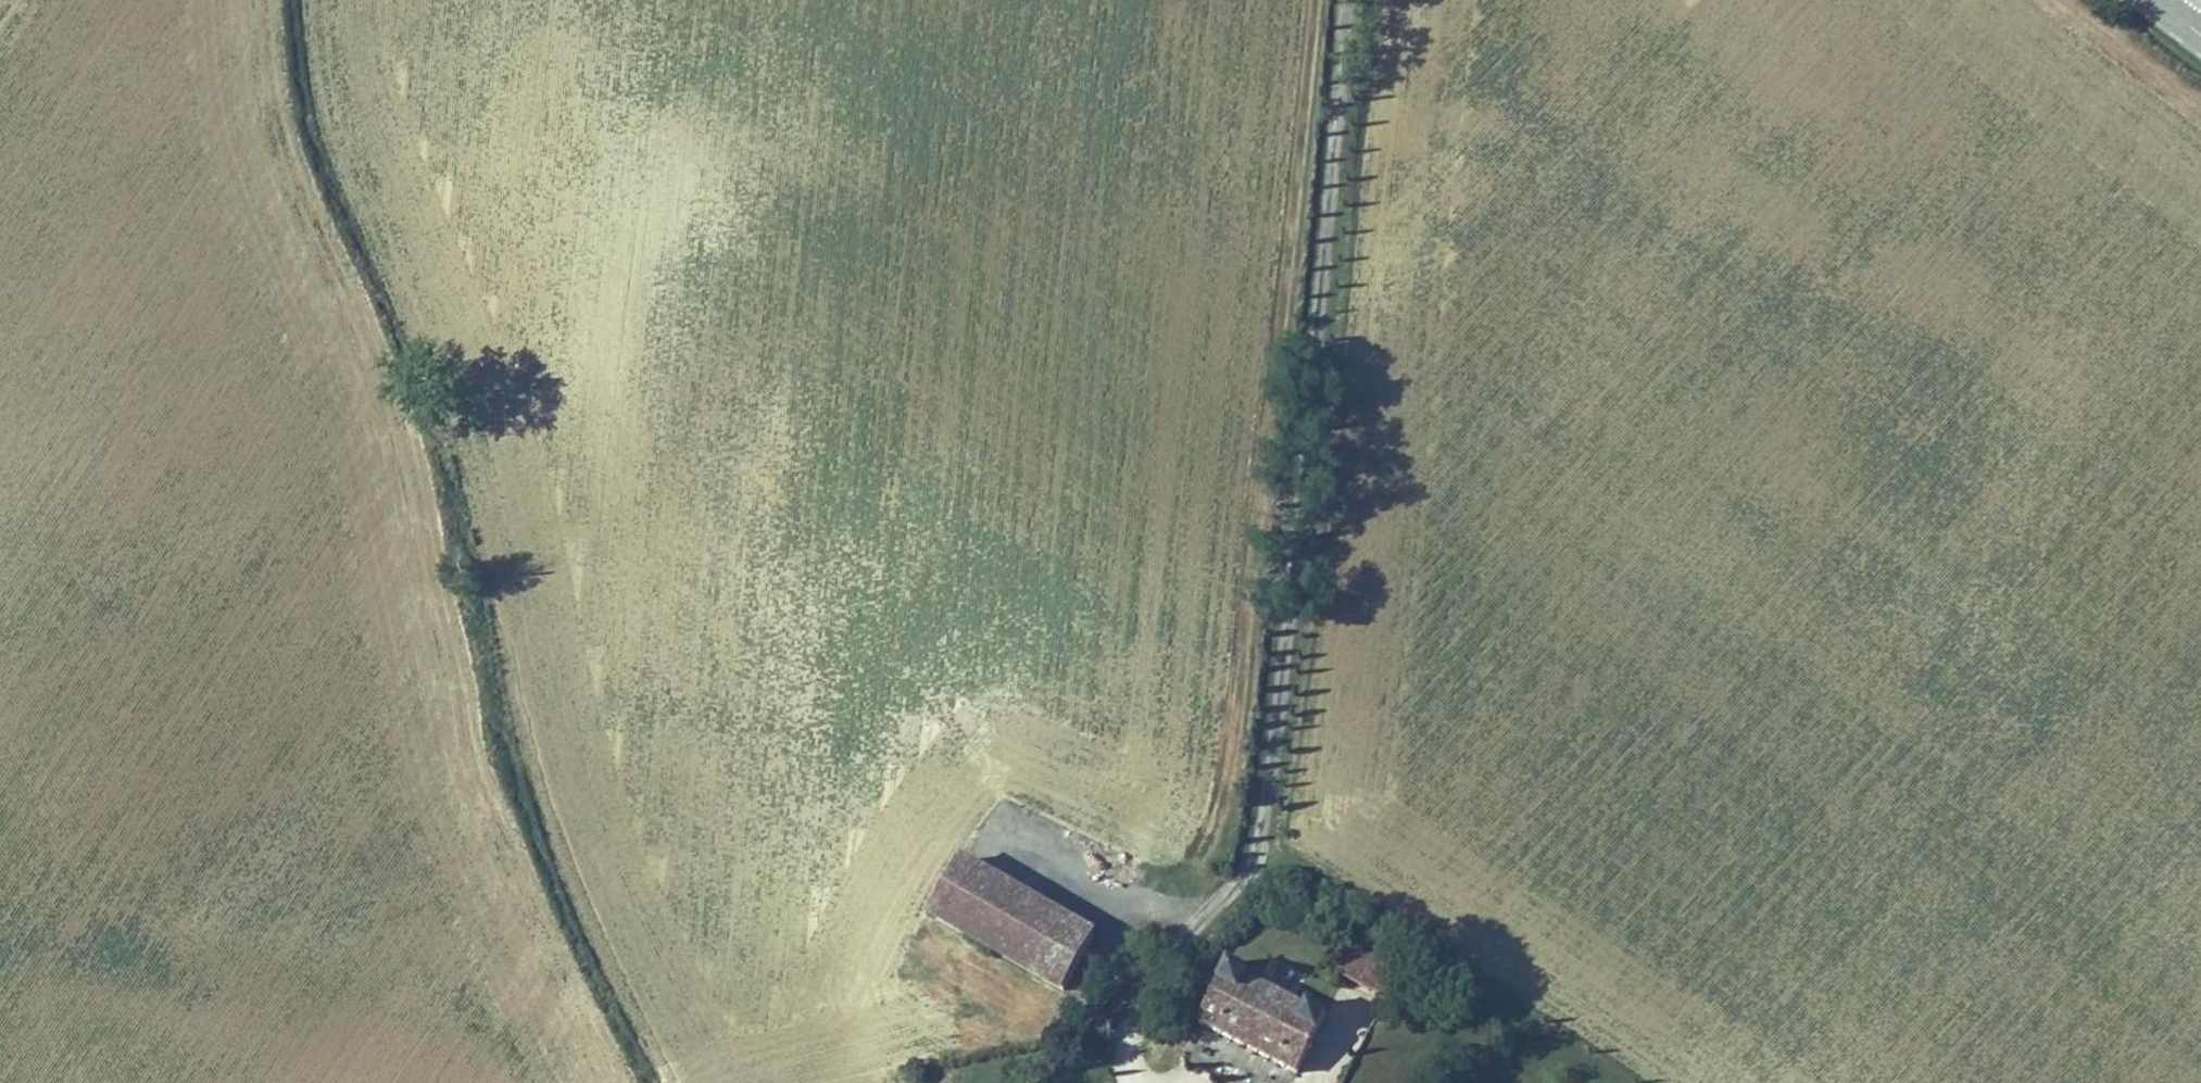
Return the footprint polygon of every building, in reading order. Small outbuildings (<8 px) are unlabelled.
[(1100,924),(964,845),(928,908),(1064,986),(1100,924)] [(1402,966),(1352,938),(1337,966),(1388,994),(1402,966)] [(1232,948),(1198,1016),(1299,1065),(1333,996),(1311,986),(1306,996),(1249,968),(1253,959),(1232,948)]
